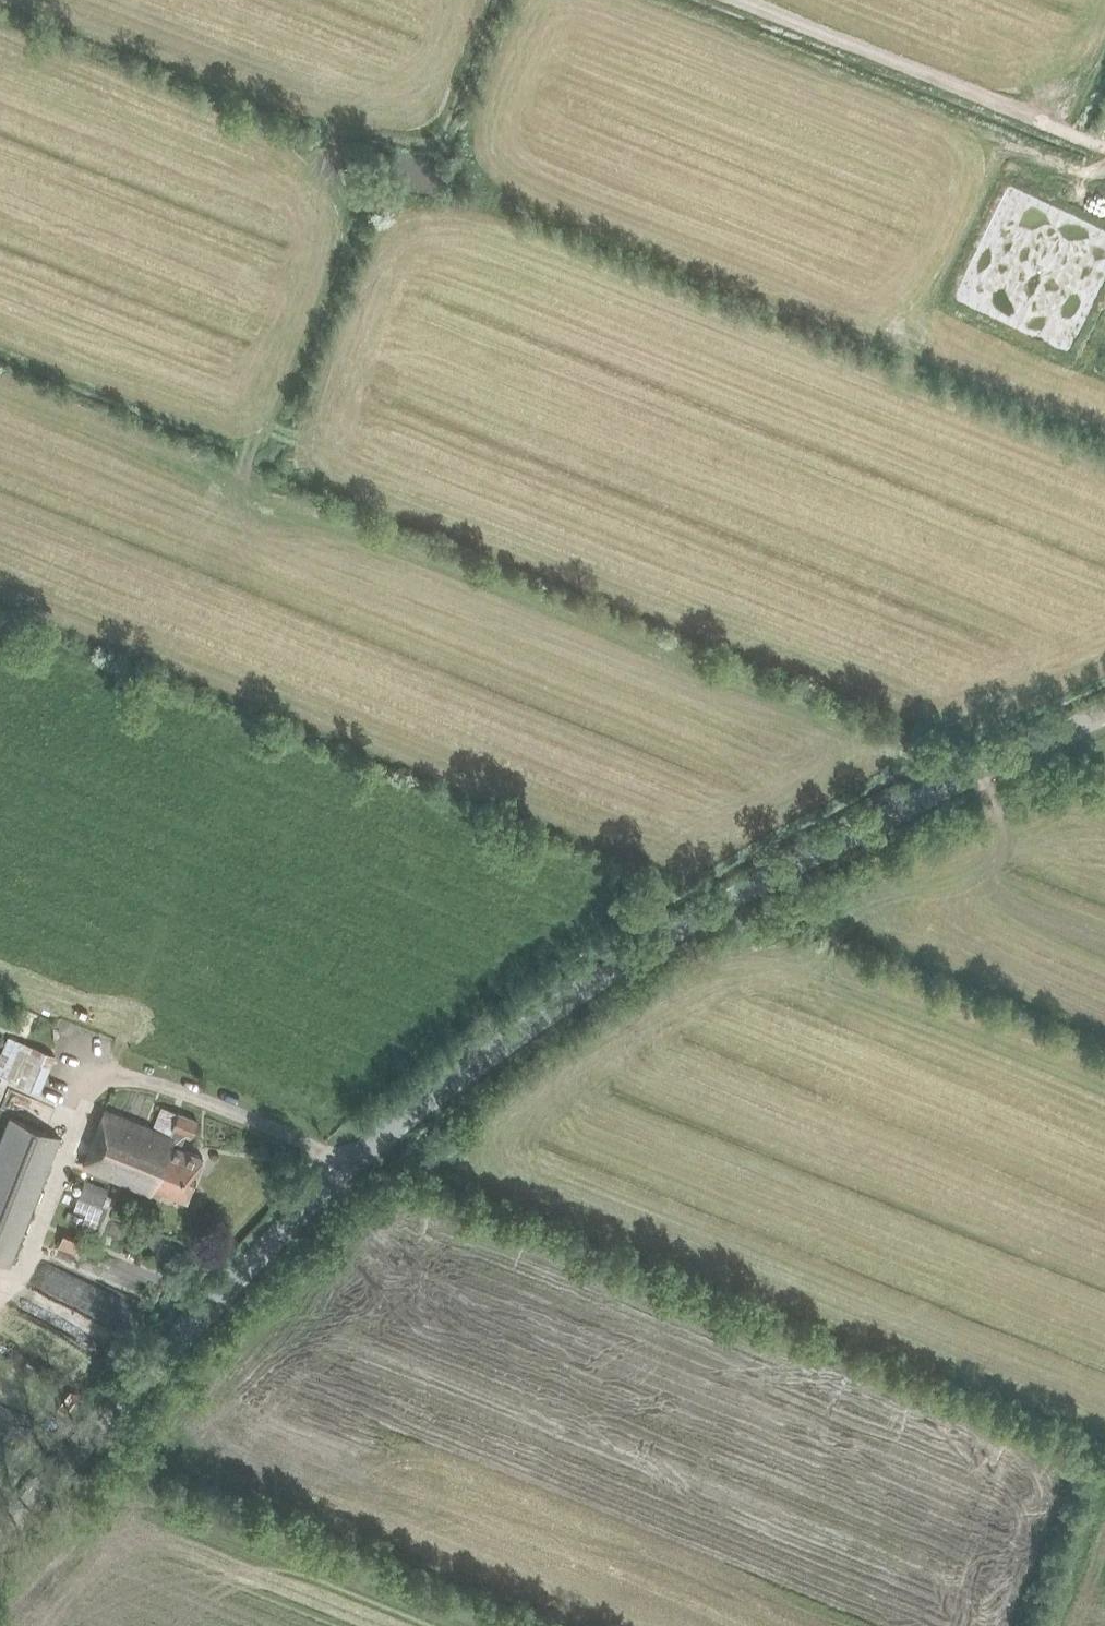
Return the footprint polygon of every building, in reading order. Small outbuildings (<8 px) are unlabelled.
[(17,1083),(38,1092),(54,1055),(8,1036),(0,1055),(0,1076),(17,1083)] [(180,1147),(186,1133),(190,1135),(196,1120),(161,1106),(155,1121),(152,1129),(105,1110),(83,1166),(158,1196),(161,1190),(186,1200),(203,1156),(180,1147)] [(60,1138),(10,1117),(0,1140),(0,1262),(7,1265),(60,1138)] [(84,1180),(76,1199),(100,1208),(101,1205),(107,1208),(112,1197),(105,1195),(107,1189),(84,1180)] [(55,1247),(75,1251),(77,1237),(58,1233),(55,1247)]
